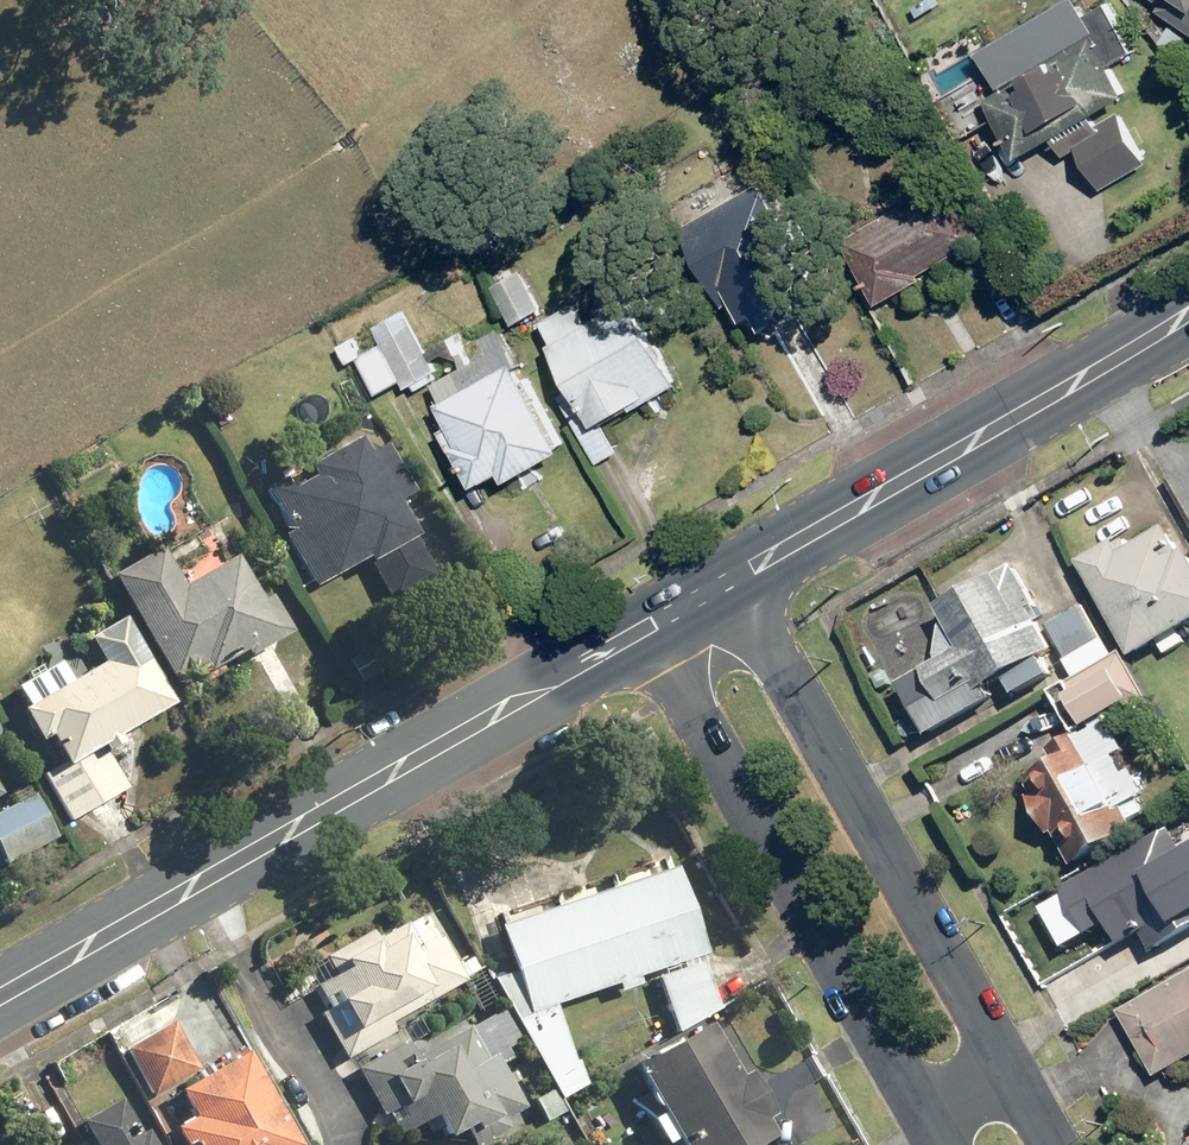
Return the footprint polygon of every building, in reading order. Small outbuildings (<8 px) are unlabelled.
[(997,91),(981,100),(1018,163),(1130,99),(1111,66),(1132,54),(1107,10),(1086,21),(1074,0),(1071,0),(976,54),(997,91)] [(1188,28),(1188,0),(1149,0),(1188,28)] [(1123,123),(1077,148),(1099,188),(1145,164),(1123,123)] [(952,178),(853,235),(888,295),(987,239),(952,178)] [(818,283),(759,187),(687,231),(746,327),(818,283)] [(544,310),(522,270),(494,286),(516,326),(544,310)] [(677,385),(630,305),(553,349),(600,429),(677,385)] [(404,387),(434,372),(404,313),(374,329),(404,387)] [(482,497),(561,452),(511,365),(432,410),(482,497)] [(307,590),(362,562),(388,608),(434,582),(403,527),(392,504),(410,495),(377,433),(261,493),(285,537),(280,540),(307,590)] [(1078,561),(1132,655),(1188,623),(1188,548),(1188,546),(1179,551),(1165,527),(1120,553),(1114,541),(1078,561)] [(136,621),(146,636),(157,655),(178,688),(274,630),(232,562),(176,596),(153,557),(113,580),(136,620),(136,621)] [(1014,564),(937,606),(948,625),(942,627),(936,654),(940,661),(899,682),(927,734),(993,697),(988,686),(1004,678),(1014,694),(1051,672),(1042,656),(1052,650),(1029,609),(1037,605),(1014,564)] [(1082,604),(1048,623),(1068,658),(1101,638),(1082,604)] [(68,824),(128,791),(102,746),(169,708),(136,649),(134,650),(119,623),(84,642),(100,669),(23,712),(55,769),(41,776),(68,824)] [(1064,660),(1075,678),(1114,655),(1103,637),(1101,638),(1068,658),(1064,660)] [(1110,722),(1150,699),(1122,651),(1114,655),(1075,678),(1051,691),(1074,733),(1085,727),(1089,733),(1110,722)] [(1073,865),(1137,829),(1131,820),(1146,811),(1138,798),(1146,794),(1132,768),(1125,772),(1115,754),(1124,748),(1110,722),(1089,733),(1085,727),(1074,733),(1047,748),(1055,762),(1026,778),(1034,794),(1029,797),(1049,834),(1054,831),(1073,865)] [(34,797),(0,815),(0,862),(2,866),(56,839),(34,797)] [(1076,880),(1103,929),(1110,925),(1119,940),(1122,946),(1143,934),(1153,951),(1188,931),(1188,852),(1185,854),(1170,827),(1076,880)] [(700,957),(671,870),(496,928),(525,1015),(700,957)] [(437,938),(414,950),(401,926),(373,941),(369,933),(321,958),(331,976),(312,987),(324,1010),(317,1014),(341,1060),(388,1034),(382,1023),(460,982),(437,938)] [(712,1011),(696,964),(655,979),(671,1025),(712,1011)] [(1118,1012),(1156,1077),(1188,1058),(1188,971),(1118,1012)] [(119,1049),(147,1097),(194,1070),(166,1022),(119,1049)] [(468,1027),(364,1077),(398,1136),(424,1122),(438,1141),(524,1107),(468,1027)] [(627,1069),(668,1144),(749,1144),(762,1138),(703,1029),(627,1069)] [(195,1082),(172,1095),(187,1121),(159,1137),(164,1144),(291,1144),(240,1055),(195,1081),(195,1082)] [(74,1124),(85,1144),(149,1144),(141,1132),(136,1134),(119,1101),(74,1124)]
